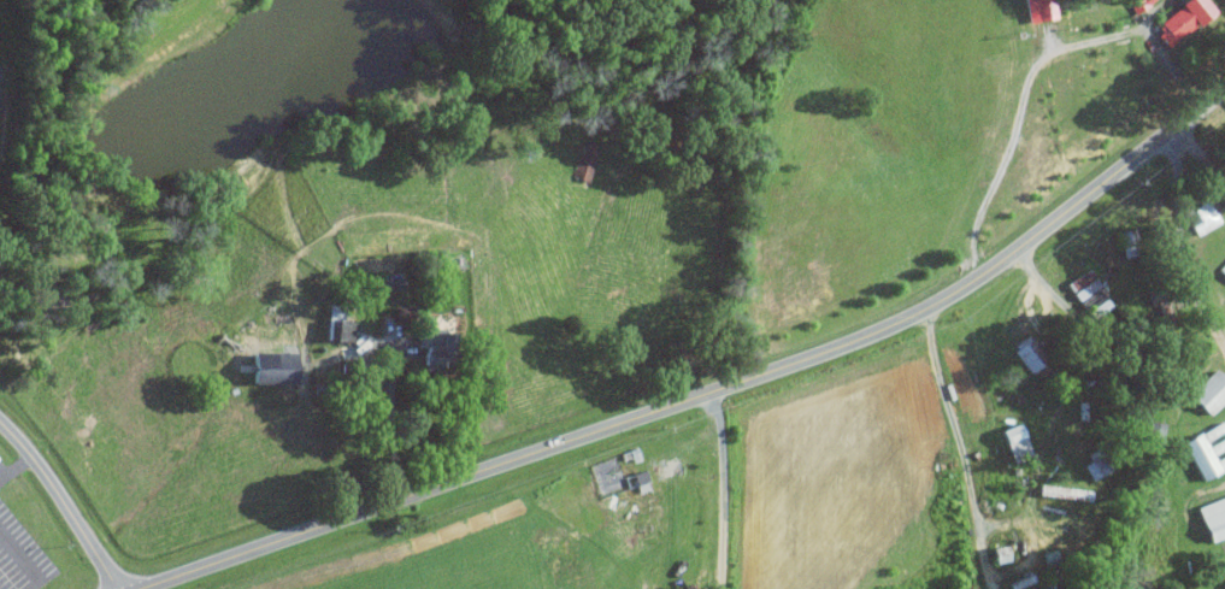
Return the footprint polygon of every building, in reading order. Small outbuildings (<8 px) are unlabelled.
[(1055,16),(1052,0),(1034,0),(1037,19),(1055,16)] [(1137,14),(1153,0),(1125,0),(1137,14)] [(1205,0),(1185,0),(1151,28),(1167,48),(1213,10),(1205,0)] [(1219,223),(1208,199),(1183,210),(1194,235),(1219,223)] [(1113,304),(1087,267),(1065,283),(1092,320),(1113,304)] [(343,305),(328,303),(323,338),(338,340),(343,305)] [(446,371),(447,327),(421,326),(419,370),(446,371)] [(292,352),(248,351),(247,382),(291,383),(292,352)] [(1224,397),(1224,379),(1213,367),(1187,394),(1208,415),(1224,397)] [(1224,466),(1224,434),(1210,443),(1208,439),(1224,429),(1220,420),(1180,443),(1201,479),(1224,466)] [(997,430),(1012,464),(1031,455),(1017,421),(997,430)] [(1109,468),(1099,449),(1079,460),(1089,479),(1109,468)] [(1208,541),(1224,535),(1224,495),(1195,506),(1208,541)]
